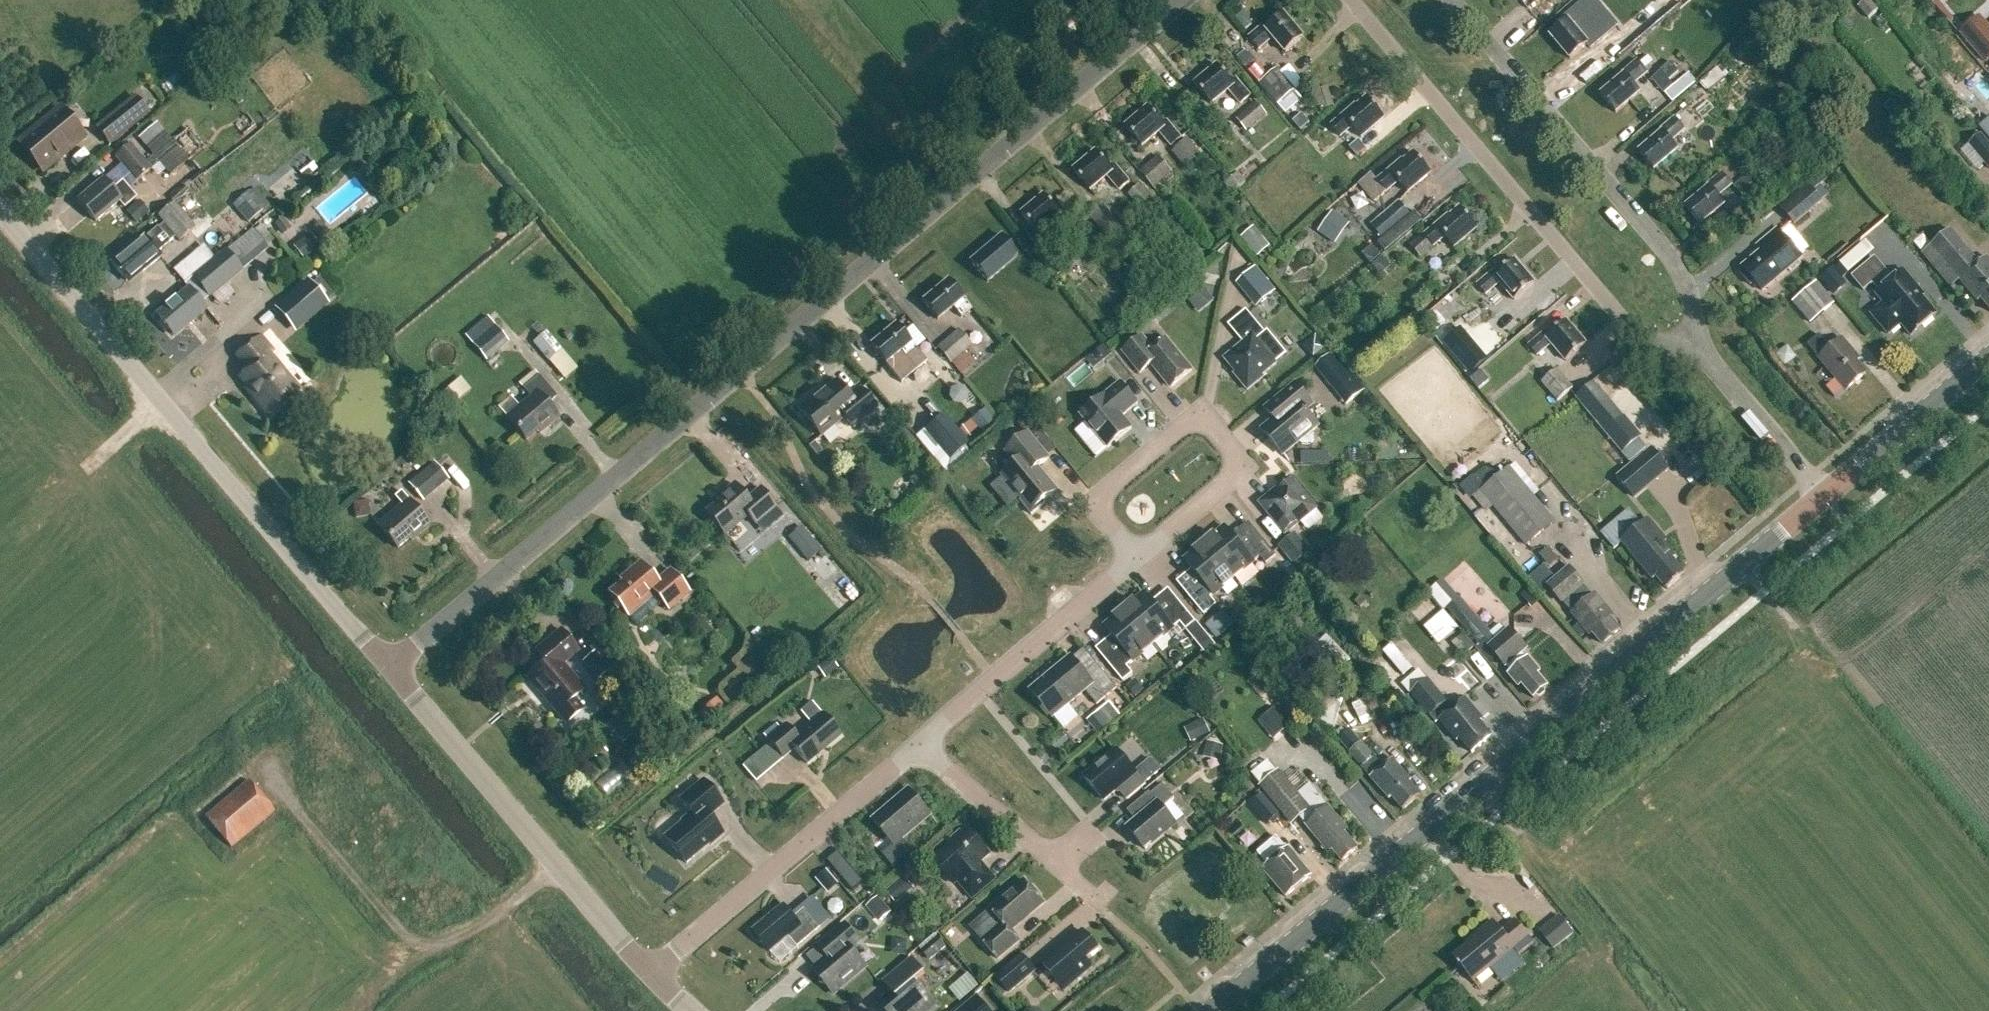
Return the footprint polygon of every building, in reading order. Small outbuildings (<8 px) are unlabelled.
[(1550,35),(1570,59),(1587,45),(1590,49),(1617,26),(1595,0),(1586,0),(1562,20),(1564,23),(1550,35)] [(1875,15),(1886,4),(1883,0),(1866,0),(1863,2),(1875,15)] [(1272,37),(1285,52),(1303,38),(1283,14),(1266,28),(1264,25),(1249,37),(1258,48),(1272,37)] [(1985,62),(1988,59),(1988,28),(1980,17),(1961,33),(1985,62)] [(1227,46),(1232,61),(1245,57),(1240,41),(1227,46)] [(1639,60),(1624,72),(1626,75),(1602,95),(1617,113),(1642,92),(1635,84),(1649,72),(1639,60)] [(1672,62),(1662,70),(1670,80),(1680,72),(1672,62)] [(1194,83),(1211,103),(1229,88),(1241,102),(1253,93),(1238,75),(1231,81),(1217,64),(1194,83)] [(1726,103),(1739,93),(1728,79),(1732,75),(1724,64),(1707,76),(1726,103)] [(1257,81),(1285,112),(1302,96),(1275,65),(1257,81)] [(1667,93),(1673,100),(1698,79),(1692,71),(1667,93)] [(1335,105),(1329,86),(1315,90),(1321,109),(1335,105)] [(109,147),(150,113),(135,95),(94,128),(109,147)] [(1339,136),(1352,126),(1361,137),(1385,118),(1368,97),(1357,106),(1356,104),(1330,125),(1339,136)] [(1236,117),(1246,129),(1266,113),(1256,100),(1236,117)] [(1164,124),(1150,107),(1126,127),(1143,147),(1161,132),(1172,146),(1182,138),(1168,121),(1164,124)] [(20,143),(44,171),(84,137),(60,109),(20,143)] [(1302,114),(1293,122),(1301,131),(1310,123),(1302,114)] [(1676,117),(1661,130),(1663,132),(1639,152),(1654,170),(1678,149),(1671,141),(1685,129),(1676,117)] [(1978,127),(1988,140),(1988,117),(1978,127)] [(137,139),(156,162),(176,145),(157,122),(137,139)] [(1966,142),(1988,169),(1988,148),(1977,134),(1966,142)] [(1358,140),(1349,148),(1357,157),(1366,149),(1358,140)] [(1201,158),(1188,142),(1172,155),(1185,171),(1201,158)] [(130,143),(114,156),(135,181),(151,168),(130,143)] [(1130,182),(1115,165),(1111,168),(1097,151),(1074,171),(1091,191),(1109,176),(1121,190),(1130,182)] [(1387,191),(1398,181),(1407,192),(1431,172),(1414,152),(1403,161),(1402,160),(1378,180),(1387,191)] [(1161,156),(1141,171),(1154,188),(1174,173),(1161,156)] [(1732,187),(1747,203),(1765,187),(1751,171),(1732,187)] [(1239,172),(1224,184),(1233,194),(1247,181),(1239,172)] [(1722,173),(1707,186),(1709,187),(1685,207),(1700,225),(1725,205),(1718,196),(1732,184),(1722,173)] [(103,178),(77,201),(95,222),(119,202),(124,208),(136,198),(123,181),(113,189),(103,178)] [(1130,194),(1145,212),(1157,202),(1141,184),(1130,194)] [(1779,212),(1795,230),(1824,206),(1808,187),(1779,212)] [(233,205),(248,223),(266,208),(251,190),(233,205)] [(1063,208),(1059,212),(1044,195),(1021,214),(1038,235),(1056,220),(1068,234),(1078,226),(1063,208)] [(1373,222),(1385,237),(1379,242),(1387,252),(1424,220),(1416,211),(1412,214),(1400,200),(1373,222)] [(147,213),(138,202),(127,211),(136,222),(147,213)] [(179,241),(194,229),(173,203),(158,216),(165,224),(159,229),(158,228),(145,238),(144,237),(112,263),(126,280),(140,269),(142,272),(160,257),(157,252),(175,237),(179,241)] [(1090,215),(1112,240),(1125,228),(1104,203),(1090,215)] [(1461,208),(1450,216),(1448,215),(1423,235),(1433,247),(1445,236),(1454,247),(1477,228),(1461,208)] [(1330,212),(1315,235),(1333,246),(1348,224),(1330,212)] [(272,225),(281,236),(289,229),(280,219),(272,225)] [(156,315),(172,334),(184,324),(186,327),(207,309),(202,303),(242,270),(267,249),(251,229),(225,250),(199,273),(185,284),(188,288),(156,315)] [(1951,286),(1959,279),(1978,302),(1981,299),(1988,308),(1988,260),(1986,256),(1978,263),(1950,229),(1922,252),(1951,286)] [(1762,251),(1742,268),(1761,290),(1800,257),(1777,230),(1758,247),(1762,251)] [(1257,233),(1244,243),(1258,260),(1270,250),(1257,233)] [(310,234),(293,247),(304,260),(320,247),(310,234)] [(1838,259),(1846,271),(1881,247),(1874,235),(1838,259)] [(1000,239),(969,266),(986,286),(1017,260),(1000,239)] [(1373,245),(1363,253),(1371,263),(1381,255),(1373,245)] [(1382,257),(1373,265),(1381,274),(1391,266),(1382,257)] [(1936,314),(1916,290),(1918,288),(1904,270),(1892,280),(1873,258),(1852,276),(1864,290),(1872,283),(1879,291),(1876,293),(1884,303),(1871,313),(1888,334),(1901,324),(1911,336),(1936,314)] [(173,271),(185,284),(199,273),(187,259),(173,271)] [(1499,283),(1513,301),(1535,282),(1515,259),(1497,273),(1494,269),(1477,284),(1486,294),(1499,283)] [(1838,290),(1847,284),(1832,265),(1823,271),(1838,290)] [(1257,267),(1240,282),(1259,305),(1276,291),(1257,267)] [(272,310),(293,334),(327,306),(306,281),(272,310)] [(922,303),(937,321),(952,308),(961,318),(971,309),(948,282),(922,303)] [(1818,284),(1792,306),(1811,328),(1837,305),(1818,284)] [(1202,287),(1192,295),(1203,309),(1213,301),(1202,287)] [(1247,310),(1228,325),(1244,343),(1225,358),(1238,374),(1236,376),(1248,390),(1263,378),(1261,376),(1277,363),(1258,340),(1266,333),(1247,310)] [(463,335),(484,362),(509,342),(488,315),(463,335)] [(1528,345),(1537,356),(1551,344),(1566,361),(1587,344),(1586,344),(1567,321),(1549,336),(1545,331),(1528,345)] [(870,348),(884,365),(900,352),(908,362),(918,353),(895,326),(870,348)] [(936,347),(960,375),(973,364),(964,353),(973,345),(958,328),(936,347)] [(576,369),(545,332),(531,344),(562,381),(576,369)] [(260,336),(237,356),(249,370),(240,377),(255,395),(254,397),(270,416),(294,395),(283,382),(286,379),(287,374),(283,369),(278,369),(267,356),(273,351),(260,336)] [(1166,339),(1154,349),(1143,336),(1123,352),(1140,373),(1152,363),(1172,387),(1192,371),(1166,339)] [(1819,358),(1846,390),(1866,374),(1850,354),(1853,352),(1842,339),(1819,358)] [(1105,343),(1096,350),(1104,360),(1114,353),(1105,343)] [(1316,368),(1331,387),(1350,371),(1334,353),(1316,368)] [(1542,380),(1558,399),(1573,386),(1558,367),(1542,380)] [(1598,373),(1578,391),(1628,446),(1648,428),(1598,373)] [(548,405),(557,397),(539,376),(523,389),(530,398),(506,418),(526,440),(546,424),(548,426),(558,418),(548,405)] [(835,381),(812,400),(811,398),(798,409),(821,437),(844,417),(853,428),(876,409),(860,389),(849,398),(835,381)] [(1122,416),(1138,403),(1121,382),(1081,415),(1108,448),(1132,428),(1122,416)] [(1266,409),(1275,419),(1263,430),(1283,454),(1318,426),(1305,410),(1312,404),(1296,384),(1266,409)] [(913,410),(920,419),(931,411),(924,401),(913,410)] [(984,408),(970,420),(981,432),(995,420),(984,408)] [(943,413),(924,429),(949,460),(969,444),(943,413)] [(1031,416),(1021,424),(1028,433),(1038,425),(1031,416)] [(1038,467),(1049,458),(1028,433),(1006,452),(1017,464),(1003,475),(1023,499),(1020,501),(1032,515),(1046,503),(1044,501),(1057,490),(1038,467)] [(1636,500),(1671,470),(1653,448),(1617,478),(1636,500)] [(409,486),(424,504),(451,481),(436,464),(409,486)] [(1480,491),(1525,546),(1555,522),(1510,466),(1480,491)] [(1470,499),(1480,491),(1489,483),(1479,471),(1460,486),(1470,499)] [(1291,478),(1260,503),(1286,534),(1317,508),(1291,478)] [(705,513),(725,536),(748,517),(755,525),(776,508),(760,489),(746,500),(734,485),(724,493),(726,496),(705,513)] [(394,497),(401,506),(378,526),(397,549),(417,532),(419,535),(430,526),(401,492),(394,497)] [(354,504),(356,520),(374,517),(372,501),(354,504)] [(1648,518),(1622,540),(1654,578),(1657,576),(1668,589),(1685,575),(1672,559),(1675,556),(1663,542),(1666,539),(1648,518)] [(837,568),(800,524),(787,535),(808,560),(806,561),(822,580),(837,568)] [(1205,543),(1234,579),(1261,557),(1267,564),(1276,555),(1261,537),(1245,550),(1225,527),(1205,543)] [(1312,551),(1297,532),(1280,546),(1295,565),(1312,551)] [(1188,597),(1204,615),(1214,607),(1208,600),(1234,579),(1205,543),(1185,560),(1205,583),(1188,597)] [(1548,559),(1538,571),(1548,580),(1558,567),(1548,559)] [(640,563),(628,573),(630,576),(609,594),(628,617),(655,594),(662,603),(668,611),(689,594),(672,574),(658,585),(640,563)] [(1610,618),(1612,612),(1596,593),(1592,596),(1582,585),(1583,583),(1570,567),(1548,586),(1561,601),(1562,600),(1590,633),(1593,631),(1603,644),(1619,630),(1610,618)] [(1523,684),(1534,698),(1548,686),(1535,670),(1537,667),(1528,657),(1523,661),(1518,656),(1527,649),(1511,629),(1496,642),(1464,604),(1465,603),(1460,597),(1463,594),(1455,585),(1452,588),(1449,585),(1435,597),(1483,653),(1491,646),(1511,671),(1508,673),(1520,687),(1523,684)] [(1406,604),(1431,635),(1450,619),(1424,589),(1406,604)] [(1125,610),(1154,645),(1180,623),(1186,630),(1196,622),(1181,603),(1164,617),(1145,593),(1125,610)] [(1108,663),(1123,682),(1133,673),(1127,666),(1154,645),(1125,610),(1105,626),(1124,650),(1108,663)] [(1224,610),(1206,625),(1218,640),(1236,624),(1224,610)] [(556,714),(564,722),(583,706),(576,698),(580,694),(568,680),(573,676),(563,665),(578,652),(560,630),(536,651),(545,663),(530,676),(541,688),(541,693),(545,697),(543,698),(556,714)] [(1216,646),(1206,634),(1196,642),(1206,654),(1216,646)] [(580,663),(596,680),(609,669),(593,652),(580,663)] [(817,666),(825,676),(838,665),(830,656),(817,666)] [(1117,688),(1097,663),(1085,673),(1071,656),(1030,690),(1053,717),(1086,691),(1097,705),(1117,688)] [(1460,737),(1473,752),(1493,736),(1480,721),(1483,719),(1466,698),(1452,709),(1446,702),(1447,701),(1418,668),(1402,683),(1410,692),(1410,694),(1429,716),(1434,714),(1440,719),(1457,740),(1460,737)] [(1137,678),(1128,685),(1138,697),(1147,689),(1137,678)] [(595,697),(601,703),(608,696),(603,690),(595,697)] [(1292,694),(1279,706),(1289,718),(1303,706),(1292,694)] [(701,708),(711,720),(725,707),(716,696),(701,708)] [(1316,721),(1336,727),(1343,704),(1322,698),(1316,721)] [(965,721),(983,707),(978,700),(959,713),(965,721)] [(1277,706),(1260,720),(1273,735),(1289,721),(1277,706)] [(1087,721),(1098,734),(1108,726),(1097,713),(1087,721)] [(822,714),(795,736),(785,724),(767,740),(783,758),(794,749),(807,764),(840,736),(822,714)] [(1204,718),(1185,728),(1192,743),(1211,733),(1204,718)] [(626,722),(614,733),(621,741),(633,731),(626,722)] [(1204,761),(1220,764),(1224,748),(1208,744),(1204,761)] [(1267,777),(1282,764),(1267,745),(1251,758),(1267,777)] [(1135,771),(1117,749),(1084,776),(1105,800),(1116,791),(1121,791),(1128,799),(1146,784),(1146,783),(1135,771)] [(1370,778),(1371,777),(1389,799),(1392,796),(1403,809),(1420,795),(1409,783),(1411,781),(1393,759),(1383,767),(1374,756),(1361,767),(1370,778)] [(1150,759),(1135,771),(1146,783),(1161,771),(1150,759)] [(1278,770),(1260,784),(1292,825),(1301,818),(1312,809),(1302,796),(1298,791),(1288,779),(1280,769),(1278,770)] [(723,835),(708,817),(723,805),(702,780),(679,799),(690,813),(681,821),(682,822),(664,837),(686,864),(709,844),(710,845),(723,835)] [(274,811),(248,781),(206,817),(231,848),(274,811)] [(1152,794),(1150,792),(1127,811),(1136,821),(1128,828),(1146,850),(1176,824),(1163,808),(1175,798),(1163,784),(1152,794)] [(910,789),(873,820),(894,845),(882,855),(893,868),(913,851),(902,839),(931,815),(910,789)] [(1266,825),(1279,814),(1264,795),(1250,806),(1266,825)] [(1312,809),(1301,818),(1306,825),(1330,852),(1333,849),(1344,861),(1359,848),(1345,832),(1349,829),(1329,806),(1324,799),(1312,809)] [(961,832),(949,843),(951,844),(934,859),(955,884),(958,880),(973,898),(995,879),(980,862),(989,854),(969,830),(963,834),(961,832)] [(1289,847),(1287,848),(1277,836),(1258,852),(1269,864),(1264,869),(1288,896),(1313,874),(1289,847)] [(817,879),(827,891),(837,883),(826,870),(817,879)] [(847,870),(840,876),(853,891),(860,885),(847,870)] [(975,932),(998,959),(1019,941),(1011,931),(1044,904),(1038,897),(1039,893),(1034,887),(1030,887),(1024,881),(991,909),(995,914),(975,932)] [(895,884),(886,892),(896,904),(905,897),(895,884)] [(892,913),(880,898),(868,908),(880,922),(892,913)] [(795,918),(784,905),(753,930),(771,952),(789,937),(798,947),(821,928),(805,909),(795,918)] [(1537,932),(1553,950),(1572,933),(1557,915),(1537,932)] [(1453,957),(1473,981),(1514,948),(1519,955),(1534,942),(1515,920),(1501,931),(1493,921),(1475,936),(1477,938),(1453,957)] [(826,985),(834,994),(867,967),(851,948),(860,941),(845,924),(823,943),(830,951),(829,956),(813,970),(821,979),(821,984),(826,985)] [(1041,962),(1065,990),(1092,967),(1086,961),(1099,950),(1083,931),(1062,949),(1061,946),(1041,962)] [(921,949),(930,959),(946,945),(937,935),(921,949)] [(997,977),(1009,992),(1035,971),(1023,955),(997,977)] [(892,1010),(929,1010),(937,1004),(917,981),(925,973),(913,959),(884,983),(901,1003),(892,1010)] [(964,1004),(988,991),(977,970),(953,984),(964,1004)] [(978,998),(962,1010),(989,1010),(978,998)]
